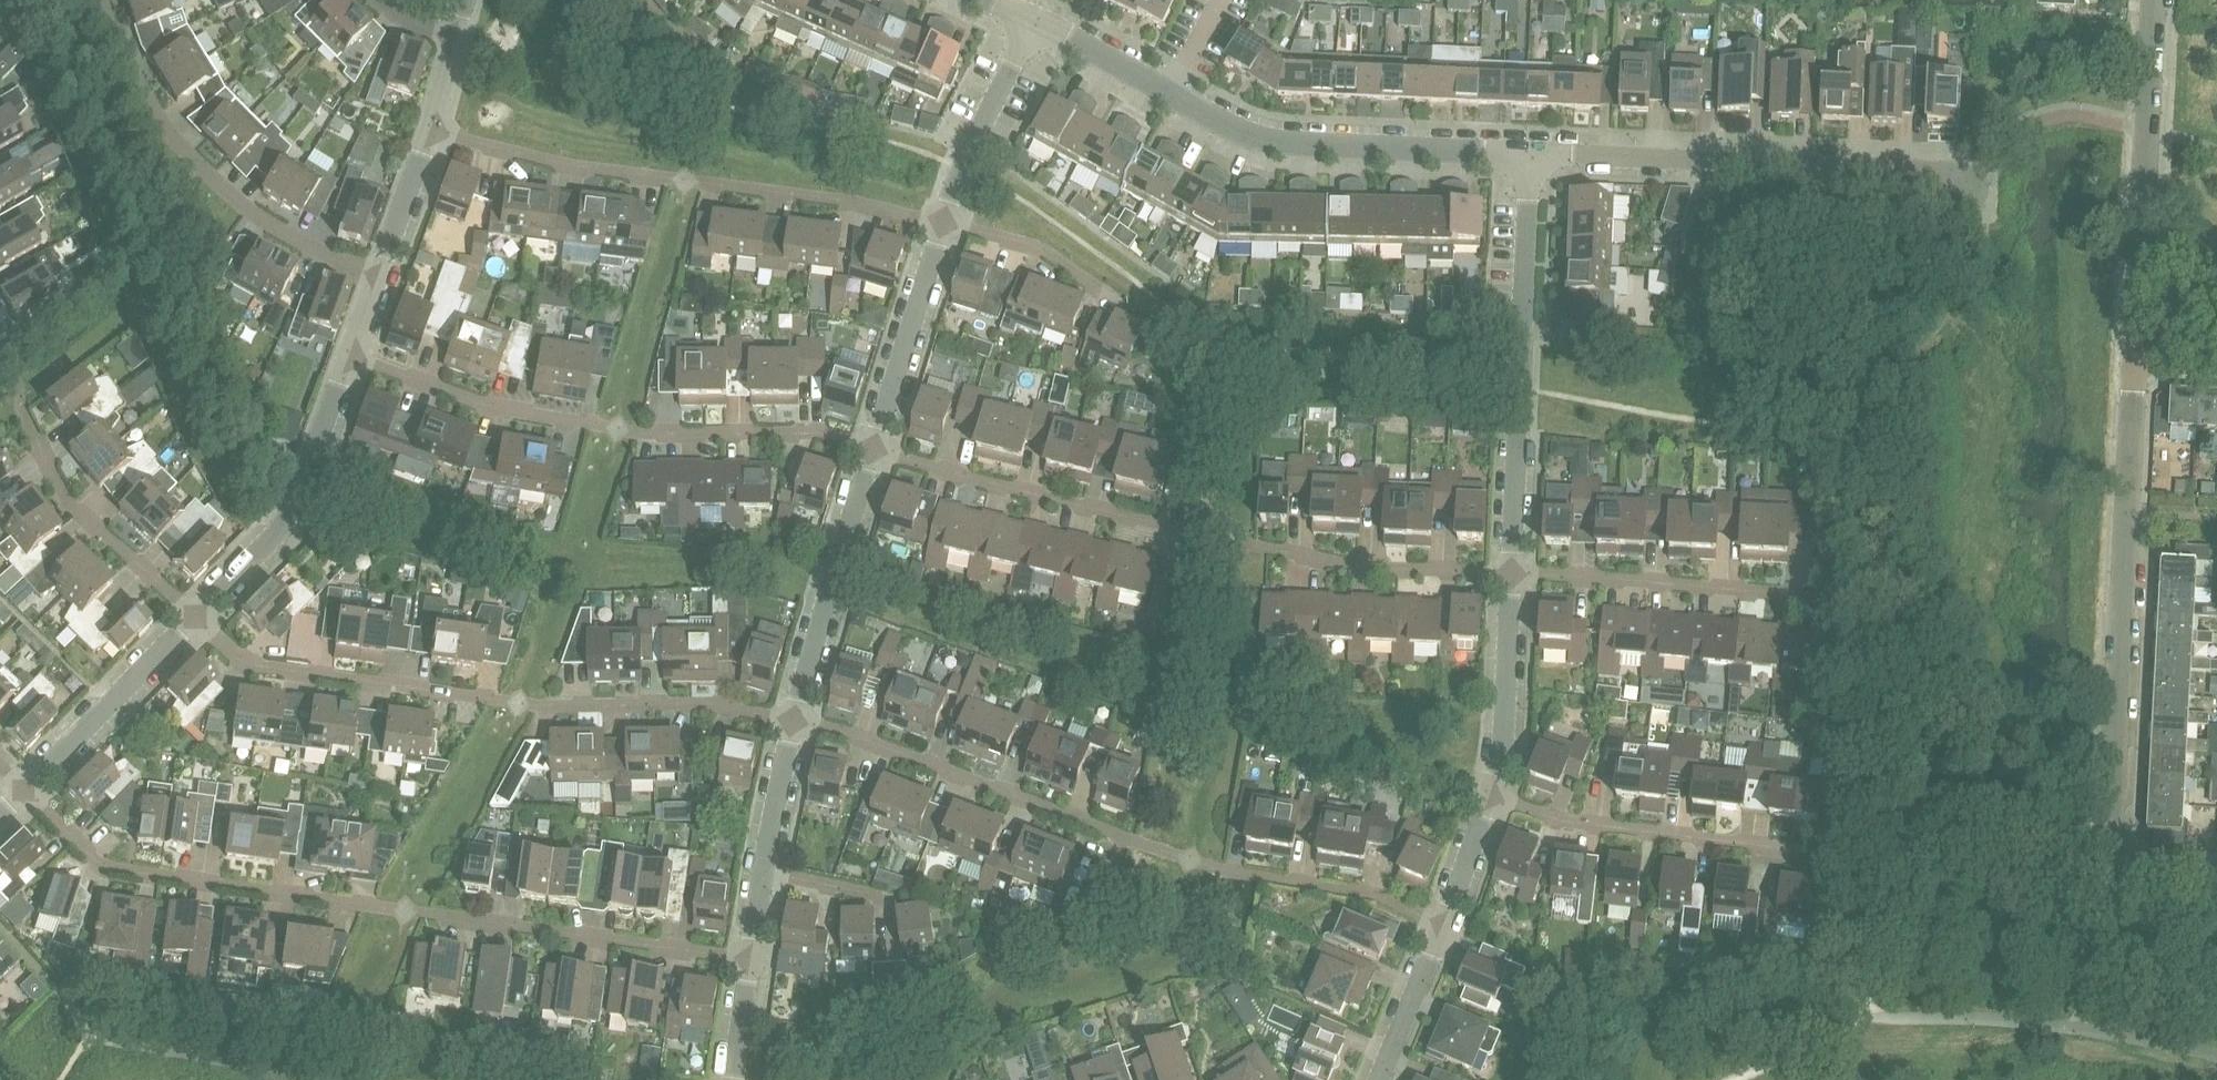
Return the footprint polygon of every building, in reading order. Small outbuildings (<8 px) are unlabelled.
[(175,15),(170,0),(152,0),(129,8),(137,29),(157,22),(163,39),(187,27),(182,13),(175,15)] [(215,3),(219,12),(234,5),(232,0),(221,0),(215,3)] [(261,5),(270,19),(300,0),(268,0),(261,5)] [(355,11),(344,0),(335,0),(324,11),(313,0),(294,19),(321,45),(355,11)] [(759,0),(724,0),(722,3),(746,22),(754,9),(759,0)] [(790,0),(759,0),(754,9),(781,21),(790,0)] [(804,31),(817,0),(790,0),(781,21),(776,31),(799,41),(804,31)] [(843,4),(834,0),(817,0),(804,31),(799,41),(805,44),(809,42),(813,35),(827,41),(843,4)] [(1148,0),(1121,0),(1118,6),(1140,16),(1148,0)] [(1140,16),(1168,29),(1168,28),(1164,26),(1176,0),(1148,0),(1140,16)] [(1287,16),(1293,2),(1288,0),(1259,0),(1257,3),(1277,12),(1287,16)] [(1449,11),(1460,12),(1460,0),(1449,0),(1449,11)] [(1460,12),(1471,12),(1471,0),(1460,0),(1460,12)] [(1499,13),(1509,14),(1510,0),(1499,0),(1499,13)] [(1520,26),(1521,0),(1510,0),(1509,14),(1509,26),(1520,26)] [(1557,19),(1557,8),(1558,0),(1547,0),(1546,18),(1557,19)] [(1591,13),(1605,13),(1606,0),(1591,0),(1591,13)] [(1939,8),(1951,8),(1952,0),(1939,0),(1939,8)] [(1964,0),(1952,0),(1951,8),(1964,9),(1964,0)] [(1964,9),(1976,9),(1976,0),(1964,0),(1964,9)] [(1987,10),(1988,0),(1976,0),(1976,9),(1987,10)] [(2000,10),(2000,0),(1988,0),(1987,10),(2000,10)] [(2000,10),(2011,11),(2011,0),(2000,0),(2000,10)] [(1303,6),(1293,2),(1287,16),(1297,21),(1303,6)] [(827,41),(850,51),(866,14),(855,9),(843,4),(827,41)] [(1905,6),(1904,18),(1918,19),(1918,14),(1919,7),(1914,6),(1905,6)] [(1322,8),(1310,8),(1310,23),(1321,24),(1322,8)] [(1322,8),(1321,24),(1332,24),(1333,9),(1322,8)] [(1557,8),(1557,19),(1556,35),(1567,35),(1568,8),(1557,8)] [(1352,25),(1363,26),(1363,10),(1352,10),(1352,25)] [(1375,11),(1363,10),(1363,26),(1374,26),(1375,11)] [(371,26),(355,11),(321,45),(346,70),(343,74),(354,86),(375,52),(360,37),(371,26)] [(1400,27),(1411,28),(1411,12),(1400,12),(1400,27)] [(1422,13),(1411,12),(1411,28),(1422,28),(1422,13)] [(873,61),(890,24),(877,19),(866,14),(850,51),(873,61)] [(695,37),(705,24),(696,17),(686,30),(695,37)] [(705,24),(695,37),(704,43),(713,31),(705,24)] [(896,72),(913,35),(902,30),(890,24),(873,61),(896,72)] [(154,65),(165,84),(207,58),(187,27),(163,39),(172,53),(154,65)] [(1230,64),(1251,77),(1273,43),(1252,30),(1254,28),(1253,27),(1230,63),(1226,60),(1225,61),(1230,64)] [(28,54),(22,35),(0,57),(0,80),(1,81),(28,54)] [(915,93),(919,82),(936,45),(913,35),(896,72),(892,82),(915,93)] [(1291,55),(1273,43),(1251,77),(1279,95),(1291,55)] [(268,56),(258,44),(250,52),(259,63),(268,56)] [(401,49),(395,67),(393,72),(379,67),(366,103),(380,108),(387,90),(413,99),(429,55),(400,44),(399,48),(401,49)] [(1823,97),(1822,120),(1849,121),(1851,90),(1865,91),(1867,45),(1857,44),(1857,55),(1840,54),(1839,76),(1821,76),(1820,97),(1823,97)] [(953,70),(960,55),(936,45),(919,82),(915,93),(939,103),(946,86),(952,89),(959,73),(953,70)] [(1649,112),(1651,77),(1664,77),(1666,46),(1641,45),(1640,63),(1624,62),(1622,111),(1649,112)] [(1764,101),(1764,96),(1767,46),(1740,45),(1739,65),(1720,64),(1720,65),(1720,79),(1723,83),(1722,112),(1718,111),(1718,113),(1732,114),(1735,118),(1748,118),(1748,121),(1749,121),(1750,101),(1764,101)] [(1409,60),(1407,101),(1431,102),(1433,61),(1434,49),(1410,48),(1409,60)] [(1431,102),(1456,103),(1458,62),(1458,50),(1434,49),(1433,61),(1431,102)] [(1902,94),(1915,95),(1916,70),(1917,51),(1892,49),(1891,72),(1875,71),(1872,122),(1900,124),(1902,94)] [(1458,50),(1458,62),(1456,103),(1480,104),(1482,63),(1482,51),(1458,50)] [(743,74),(753,80),(761,66),(764,59),(756,54),(752,61),(751,61),(743,74)] [(1313,56),(1291,55),(1279,95),(1311,97),(1313,56)] [(1813,117),(1814,109),(1816,56),(1792,55),(1785,62),(1785,68),(1775,68),(1772,118),(1800,119),(1800,117),(1813,117)] [(1337,57),(1313,56),(1311,97),(1335,98),(1337,57)] [(1361,58),(1337,57),(1335,98),(1359,99),(1361,58)] [(177,103),(218,77),(207,58),(165,84),(177,103)] [(1385,59),(1361,58),(1359,99),(1383,100),(1385,59)] [(1383,100),(1407,101),(1409,60),(1385,59),(1383,100)] [(1551,107),(1575,109),(1577,68),(1577,60),(1554,59),(1553,67),(1551,107)] [(1701,93),(1705,93),(1714,94),(1715,62),(1674,60),(1672,113),(1700,114),(1701,93)] [(1505,65),(1482,63),(1480,104),(1503,105),(1505,65)] [(1529,66),(1505,65),(1503,105),(1527,106),(1529,66)] [(761,66),(753,80),(763,85),(770,71),(761,66)] [(1553,67),(1529,66),(1527,106),(1551,107),(1553,67)] [(1577,68),(1575,109),(1600,110),(1602,69),(1577,68)] [(1924,70),(1916,70),(1915,95),(1914,104),(1929,105),(1929,110),(1928,125),(1932,125),(1933,125),(1933,128),(1953,128),(1953,126),(1958,126),(1958,122),(1960,81),(1960,72),(1924,70)] [(792,80),(786,94),(791,97),(801,101),(807,86),(797,82),(792,80)] [(807,86),(801,101),(812,105),(816,106),(822,92),(818,90),(807,86)] [(0,99),(0,150),(23,137),(15,123),(28,110),(24,103),(26,102),(18,89),(0,99)] [(211,125),(201,135),(217,150),(251,116),(225,90),(198,113),(211,125)] [(842,112),(853,115),(856,99),(845,97),(842,112)] [(311,99),(304,108),(315,116),(322,107),(311,99)] [(856,99),(853,115),(864,117),(867,101),(856,99)] [(1057,154),(1077,119),(1046,102),(1027,137),(1034,141),(1057,154)] [(892,123),(903,126),(907,110),(896,108),(892,123)] [(918,113),(907,110),(903,126),(914,128),(918,113)] [(217,150),(233,166),(241,157),(255,171),(283,136),(271,125),(266,130),(251,116),(217,150)] [(345,124),(334,119),(329,130),(340,135),(345,124)] [(1089,125),(1077,119),(1057,154),(1079,166),(1099,131),(1089,125)] [(1101,179),(1121,143),(1109,137),(1099,131),(1079,166),(1101,179)] [(0,158),(0,173),(1,175),(0,176),(0,213),(3,211),(1,208),(31,191),(21,174),(31,169),(26,161),(35,156),(27,143),(0,158)] [(1133,150),(1121,143),(1101,179),(1123,191),(1143,155),(1133,150)] [(1034,157),(1017,148),(1009,164),(1026,173),(1034,157)] [(1154,161),(1143,155),(1123,191),(1145,203),(1165,168),(1154,161)] [(263,192),(282,204),(303,170),(284,158),(263,192)] [(306,164),(303,170),(282,204),(300,216),(308,203),(323,212),(335,182),(306,164)] [(1167,215),(1187,180),(1165,168),(1145,203),(1158,210),(1151,223),(1160,228),(1167,215)] [(367,247),(383,203),(387,190),(361,180),(363,175),(349,169),(336,205),(350,210),(341,234),(339,233),(338,237),(367,247)] [(436,213),(463,223),(478,179),(452,169),(436,213)] [(1056,178),(1044,170),(1035,183),(1047,191),(1056,178)] [(1189,228),(1209,192),(1187,180),(1167,215),(1189,228)] [(505,205),(492,204),(488,234),(525,239),(531,193),(507,190),(505,205)] [(1574,220),(1614,222),(1615,198),(1618,199),(1618,197),(1576,195),(1576,190),(1575,190),(1574,220)] [(1662,222),(1668,224),(1683,229),(1694,190),(1678,190),(1672,190),(1662,222)] [(1221,199),(1209,192),(1189,228),(1203,235),(1194,251),(1214,262),(1219,244),(1230,204),(1221,199)] [(556,196),(531,193),(525,239),(562,244),(566,213),(554,211),(556,196)] [(1079,214),(1088,202),(1079,195),(1070,208),(1079,214)] [(12,266),(10,262),(40,245),(32,232),(45,219),(41,212),(43,211),(36,198),(2,217),(10,230),(0,236),(0,273),(12,266)] [(562,244),(600,248),(606,202),(582,199),(580,215),(566,213),(562,244)] [(631,205),(606,202),(600,248),(599,258),(643,263),(656,219),(630,216),(631,205)] [(1097,208),(1088,202),(1079,214),(1088,221),(1097,208)] [(1239,204),(1230,204),(1219,244),(1253,245),(1253,204),(1239,204)] [(1253,245),(1278,245),(1279,205),(1266,205),(1253,204),(1253,245)] [(1329,204),(1329,206),(1328,246),(1354,247),(1354,206),(1330,206),(1330,204),(1329,204)] [(1291,205),(1279,205),(1278,245),(1303,246),(1304,205),(1291,205)] [(1328,246),(1329,206),(1304,205),(1303,246),(1328,246)] [(1368,206),(1354,206),(1354,247),(1379,247),(1380,207),(1368,206)] [(1392,207),(1380,207),(1379,247),(1404,248),(1405,207),(1392,207)] [(1429,259),(1429,248),(1430,208),(1405,207),(1404,248),(1404,258),(1429,259)] [(1429,248),(1429,259),(1429,263),(1454,263),(1455,249),(1456,208),(1430,208),(1429,248)] [(1482,209),(1469,208),(1456,208),(1455,249),(1481,249),(1482,209)] [(714,253),(737,256),(742,219),(717,216),(714,240),(697,238),(693,267),(712,270),(714,253)] [(766,222),(742,219),(737,256),(760,259),(759,268),(774,270),(777,239),(764,237),(766,222)] [(1613,246),(1614,222),(1574,220),(1572,244),(1613,246)] [(1677,249),(1683,229),(1668,224),(1665,235),(1670,236),(1667,249),(1677,249)] [(812,266),(817,228),(793,225),(791,241),(777,239),(774,270),(788,272),(789,263),(812,266)] [(1120,225),(1111,238),(1120,244),(1130,231),(1120,225)] [(817,228),(812,266),(837,269),(841,231),(817,228)] [(1139,238),(1130,231),(1120,244),(1130,250),(1139,238)] [(850,277),(865,282),(892,290),(905,246),(879,238),(878,240),(855,233),(850,277)] [(474,238),(471,259),(470,268),(484,270),(487,250),(488,240),(474,238)] [(1612,270),(1613,246),(1572,244),(1571,268),(1612,270)] [(222,281),(255,299),(278,256),(258,245),(248,265),(234,257),(222,281)] [(1,295),(1,296),(0,296),(0,304),(12,325),(28,316),(26,313),(56,296),(48,282),(61,269),(58,263),(60,261),(52,248),(19,267),(26,280),(1,295)] [(1663,262),(1660,273),(1675,278),(1684,249),(1677,249),(1667,249),(1663,262)] [(415,264),(421,267),(425,256),(419,254),(415,264)] [(1153,267),(1162,274),(1171,261),(1162,254),(1153,267)] [(297,266),(278,256),(255,299),(273,308),(263,327),(274,333),(288,308),(278,302),(297,266)] [(993,272),(993,270),(966,261),(952,306),(979,314),(1000,321),(1013,278),(993,272)] [(1162,274),(1171,280),(1180,267),(1171,261),(1162,274)] [(446,263),(429,311),(404,302),(388,346),(415,355),(425,327),(443,333),(446,328),(458,294),(466,270),(446,263)] [(1612,270),(1571,268),(1570,298),(1572,298),(1572,293),(1581,294),(1580,319),(1585,319),(1584,339),(1582,339),(1582,340),(1616,342),(1616,340),(1614,340),(1616,294),(1611,293),(1612,270)] [(545,269),(543,287),(556,288),(558,271),(545,269)] [(1675,278),(1660,273),(1654,294),(1669,299),(1675,278)] [(835,277),(833,297),(831,314),(845,316),(847,299),(849,284),(849,279),(835,277)] [(321,284),(323,284),(315,308),(300,302),(288,338),(302,343),(303,341),(310,344),(314,338),(331,345),(351,290),(322,280),(321,284)] [(1042,336),(1046,327),(1059,291),(1033,282),(1020,317),(1008,313),(1001,329),(1014,335),(1017,326),(1042,336)] [(537,306),(548,308),(550,289),(540,288),(537,306)] [(1303,294),(1302,294),(1301,309),(1313,310),(1313,294),(1312,294),(1312,288),(1304,288),(1303,294)] [(1059,291),(1046,327),(1071,336),(1084,301),(1059,291)] [(1241,291),(1240,307),(1251,307),(1252,292),(1241,291)] [(1263,292),(1252,292),(1251,307),(1262,308),(1263,292)] [(1290,309),(1301,309),(1302,294),(1291,293),(1290,309)] [(469,375),(486,332),(466,324),(466,322),(463,321),(471,299),(458,294),(446,328),(458,332),(445,367),(469,375)] [(1352,312),(1353,296),(1342,296),(1341,311),(1352,312)] [(1364,297),(1353,296),(1352,312),(1363,312),(1364,297)] [(1402,314),(1403,298),(1392,298),(1391,314),(1402,314)] [(1414,299),(1403,298),(1402,314),(1413,315),(1414,299)] [(1453,316),(1464,317),(1485,318),(1486,300),(1454,298),(1454,301),(1453,316)] [(1443,300),(1442,316),(1453,316),(1454,301),(1443,300)] [(1119,317),(1115,324),(1099,316),(1081,364),(1095,371),(1100,360),(1125,371),(1144,328),(1119,317)] [(506,339),(486,332),(469,375),(492,383),(501,358),(525,367),(530,340),(533,325),(531,329),(513,323),(506,339)] [(535,394),(559,399),(567,350),(545,347),(548,327),(533,325),(530,340),(525,367),(538,372),(535,394)] [(741,325),(731,325),(731,339),(741,339),(741,325)] [(569,338),(567,350),(559,399),(583,403),(591,356),(613,359),(621,333),(594,328),(592,343),(582,342),(582,340),(569,338)] [(994,346),(977,340),(973,354),(990,360),(994,346)] [(662,368),(662,394),(662,392),(682,392),(682,407),(704,407),(704,356),(704,345),(682,345),(682,341),(668,341),(668,368),(662,368)] [(726,356),(704,356),(704,407),(727,407),(727,372),(740,372),(740,341),(726,341),(726,356)] [(740,372),(753,372),(753,407),(776,407),(776,356),(754,356),(754,341),(740,341),(740,372)] [(798,356),(776,356),(776,407),(799,407),(799,372),(812,372),(812,341),(798,341),(798,356)] [(826,341),(812,341),(812,372),(826,372),(826,341)] [(1061,363),(1073,368),(1079,353),(1066,348),(1061,363)] [(866,375),(839,366),(825,411),(852,419),(866,375)] [(252,381),(261,374),(256,368),(250,368),(245,373),(252,381)] [(44,399),(62,422),(87,403),(95,414),(118,395),(121,394),(107,376),(90,384),(81,373),(61,389),(60,387),(44,399)] [(147,393),(154,388),(144,375),(137,381),(147,393)] [(1070,382),(1055,378),(1048,405),(1064,409),(1070,382)] [(966,388),(959,418),(972,421),(979,391),(966,388)] [(1198,393),(1183,390),(1181,401),(1196,404),(1198,393)] [(999,463),(1010,413),(989,408),(992,394),(979,391),(972,421),(985,424),(976,458),(999,463)] [(939,446),(953,402),(926,393),(912,438),(939,446)] [(2172,429),(2197,431),(2199,396),(2174,394),(2172,429)] [(85,469),(119,442),(110,431),(119,421),(114,415),(126,406),(118,395),(95,414),(103,423),(70,449),(85,469)] [(380,449),(399,456),(408,430),(390,423),(396,405),(370,396),(354,440),(380,449)] [(2199,396),(2197,431),(2216,432),(2216,397),(2199,396)] [(1041,437),(1049,408),(1035,404),(1032,419),(1010,413),(999,463),(1021,468),(1029,434),(1041,437)] [(1068,480),(1080,430),(1059,425),(1062,411),(1049,408),(1041,437),(1055,441),(1046,474),(1068,480)] [(2172,434),(2172,429),(2173,408),(2156,408),(2155,433),(2172,434)] [(1379,422),(1387,422),(1389,420),(1389,413),(1387,411),(1380,411),(1378,412),(1378,420),(1379,422)] [(435,469),(438,461),(451,425),(427,417),(421,434),(408,430),(399,456),(435,469)] [(1475,417),(1474,435),(1490,436),(1491,418),(1475,417)] [(300,427),(282,421),(276,438),(293,445),(300,427)] [(1102,435),(1080,430),(1068,480),(1090,485),(1099,451),(1111,454),(1118,424),(1105,421),(1102,435)] [(1124,457),(1118,484),(1116,491),(1138,496),(1150,447),(1138,444),(1141,430),(1118,424),(1111,454),(1124,457)] [(438,461),(461,469),(473,473),(484,443),(476,441),(475,444),(471,442),(474,434),(451,425),(438,461)] [(1172,452),(1150,447),(1138,496),(1160,502),(1168,468),(1182,471),(1189,441),(1175,437),(1172,452)] [(484,442),(484,443),(473,473),(470,482),(520,491),(528,445),(504,440),(502,450),(498,449),(498,446),(485,443),(486,442),(484,442)] [(119,442),(85,469),(100,488),(123,470),(131,479),(155,457),(143,444),(126,451),(119,442)] [(553,449),(528,445),(520,491),(543,495),(543,497),(544,497),(544,495),(561,498),(561,500),(562,501),(570,458),(568,457),(568,460),(551,457),(553,449)] [(1573,446),(1572,459),(1587,460),(1588,447),(1573,446)] [(13,470),(0,454),(0,481),(13,470)] [(155,457),(131,479),(140,489),(120,509),(137,527),(168,496),(151,480),(161,471),(152,461),(156,458),(155,457)] [(1303,489),(1304,459),(1290,458),(1290,467),(1265,465),(1262,522),(1287,523),(1289,488),(1303,489)] [(1314,533),(1337,534),(1339,484),(1317,483),(1318,459),(1304,459),(1303,489),(1316,490),(1314,533)] [(809,462),(796,506),(823,514),(836,470),(809,462)] [(682,527),(682,464),(665,464),(665,467),(637,467),(637,509),(663,509),(663,527),(682,527)] [(726,527),(726,464),(725,464),(725,467),(699,467),(699,464),(682,464),(682,527),(700,527),(700,509),(725,509),(725,527),(726,527)] [(726,464),(726,527),(744,527),(744,509),(770,509),(770,467),(742,467),(742,464),(726,464)] [(1374,501),(1376,471),(1362,470),(1362,485),(1339,484),(1337,534),(1360,536),(1361,501),(1374,501)] [(1386,546),(1408,547),(1411,496),(1388,495),(1389,471),(1376,471),(1374,501),(1388,502),(1386,546)] [(1411,485),(1411,496),(1408,547),(1431,548),(1433,504),(1447,505),(1448,474),(1434,473),(1433,486),(1411,485)] [(1484,541),(1486,499),(1487,485),(1462,484),(1462,475),(1448,474),(1447,505),(1460,505),(1458,540),(1484,541)] [(1587,511),(1588,480),(1574,480),(1574,489),(1549,488),(1546,544),(1572,545),(1573,510),(1587,511)] [(1598,555),(1621,556),(1623,506),(1601,505),(1602,481),(1588,480),(1587,511),(1600,512),(1598,555)] [(2170,481),(2169,496),(2191,498),(2192,483),(2170,481)] [(2216,484),(2202,483),(2202,494),(2216,495),(2216,484)] [(882,533),(909,541),(923,497),(896,489),(882,533)] [(30,492),(6,511),(0,504),(0,523),(12,538),(45,511),(30,492)] [(1658,523),(1660,492),(1646,492),(1645,507),(1623,506),(1621,556),(1644,557),(1645,532),(1658,533),(1658,523)] [(1672,524),(1671,544),(1670,558),(1693,559),(1695,509),(1673,508),(1673,493),(1660,492),(1658,523),(1672,524)] [(1730,526),(1732,495),(1718,495),(1717,510),(1695,509),(1693,559),(1715,561),(1717,526),(1730,526)] [(1765,563),(1767,512),(1768,496),(1745,495),(1745,496),(1732,495),(1730,526),(1743,527),(1742,562),(1765,563)] [(177,522),(186,531),(208,507),(204,510),(195,501),(184,512),(168,496),(137,527),(155,544),(177,522)] [(1789,529),(1802,529),(1804,498),(1790,498),(1789,513),(1767,512),(1765,563),(1787,564),(1789,529)] [(970,576),(985,514),(984,514),(983,517),(958,511),(958,508),(942,504),(927,566),(945,570),(950,552),(974,558),(969,576),(970,576)] [(782,506),(777,521),(790,525),(795,510),(782,506)] [(208,507),(186,531),(195,539),(173,562),(194,582),(208,568),(206,566),(224,548),(214,538),(223,522),(208,507)] [(45,511),(12,538),(19,547),(8,562),(24,580),(48,559),(38,548),(61,530),(45,511)] [(1013,586),(1028,525),(1027,524),(1026,528),(1000,521),(1001,518),(985,514),(970,576),(988,580),(992,563),(1016,568),(1012,586),(1013,586)] [(1028,525),(1013,586),(1031,590),(1035,573),(1059,578),(1055,596),(1070,535),(1069,538),(1043,532),(1044,528),(1028,525)] [(681,530),(666,529),(666,543),(681,544),(681,530)] [(695,530),(682,530),(682,543),(695,544),(695,530)] [(1098,607),(1113,545),(1112,545),(1111,548),(1086,542),(1086,539),(1070,535),(1055,596),(1074,601),(1078,583),(1102,589),(1097,606),(1098,607)] [(1113,545),(1098,607),(1116,611),(1120,593),(1146,599),(1156,559),(1128,552),(1129,549),(1113,545)] [(2212,579),(2196,578),(2197,563),(2210,564),(2211,548),(2177,546),(2176,561),(2164,561),(2163,588),(2195,590),(2212,590),(2212,579)] [(57,569),(48,559),(24,580),(40,598),(56,588),(65,597),(95,566),(77,549),(57,569)] [(911,570),(907,585),(919,589),(925,567),(916,564),(913,563),(911,570)] [(91,605),(96,600),(113,583),(95,566),(65,597),(73,605),(64,621),(70,626),(68,628),(78,638),(100,615),(91,605)] [(23,580),(12,568),(2,578),(13,590),(23,580)] [(316,589),(320,593),(329,583),(325,580),(316,589)] [(260,635),(277,618),(282,612),(292,622),(314,599),(299,583),(283,593),(273,583),(255,602),(253,600),(239,614),(260,635)] [(2163,588),(2161,615),(2194,617),(2216,618),(2216,606),(2195,605),(2195,590),(2163,588)] [(336,647),(360,651),(366,608),(368,595),(328,589),(324,617),(340,619),(336,647)] [(717,682),(717,673),(717,662),(730,662),(730,634),(730,631),(730,615),(730,593),(716,593),(716,635),(692,635),(692,673),(692,682),(717,682)] [(516,594),(510,610),(522,615),(528,598),(516,594)] [(1265,597),(1264,621),(1264,638),(1264,639),(1290,640),(1289,658),(1307,659),(1310,596),(1294,595),(1294,598),(1265,597)] [(1350,661),(1351,661),(1354,598),(1353,598),(1353,601),(1327,600),(1327,596),(1310,596),(1307,659),(1326,660),(1327,642),(1351,643),(1350,661)] [(1572,627),(1572,620),(1573,599),(1544,597),(1541,650),(1570,652),(1570,661),(1584,662),(1586,628),(1572,627)] [(431,661),(456,665),(462,622),(450,620),(447,602),(424,598),(420,630),(435,632),(431,661)] [(1395,663),(1398,599),(1397,599),(1397,603),(1371,602),(1371,598),(1354,598),(1351,661),(1370,662),(1371,643),(1395,645),(1394,663),(1395,663)] [(390,612),(366,608),(360,651),(385,654),(389,626),(404,628),(408,601),(392,599),(390,612)] [(1022,605),(1019,600),(1012,599),(1009,610),(1020,612),(1022,605)] [(1414,646),(1440,647),(1442,605),(1414,604),(1414,600),(1398,599),(1395,663),(1414,663),(1414,646)] [(1479,653),(1479,644),(1481,602),(1455,601),(1455,607),(1442,606),(1442,605),(1440,647),(1439,661),(1454,662),(1455,652),(1479,653)] [(78,638),(93,653),(109,644),(119,654),(137,635),(139,637),(153,623),(132,602),(110,624),(100,615),(78,638)] [(2,604),(0,606),(0,618),(5,623),(13,615),(2,604)] [(462,622),(456,665),(480,668),(484,639),(499,641),(504,610),(481,607),(474,624),(462,622)] [(1644,677),(1650,613),(1649,613),(1649,616),(1622,614),(1622,611),(1605,609),(1599,673),(1619,674),(1620,656),(1645,658),(1643,676),(1644,677)] [(616,683),(616,636),(593,636),(593,611),(583,611),(567,655),(592,655),(592,683),(616,683)] [(640,612),(640,636),(616,636),(616,683),(641,682),(641,663),(641,652),(654,652),(654,631),(654,616),(653,612),(640,612)] [(667,652),(667,663),(668,673),(668,682),(692,682),(692,673),(692,635),(668,635),(668,623),(668,615),(668,612),(653,612),(654,616),(654,631),(654,652),(667,652)] [(1650,613),(1644,677),(1662,678),(1664,660),(1689,662),(1687,681),(1693,617),(1692,621),(1666,618),(1666,615),(1650,613)] [(748,615),(730,615),(730,631),(730,634),(748,639),(748,615)] [(2193,633),(2194,617),(2161,615),(2160,642),(2192,644),(2214,645),(2215,634),(2193,633)] [(1106,618),(1097,616),(1094,628),(1103,631),(1106,618)] [(1693,617),(1687,681),(1706,682),(1708,664),(1732,666),(1730,685),(1731,685),(1737,621),(1736,621),(1736,625),(1710,622),(1710,619),(1693,617)] [(1264,638),(1264,621),(1249,620),(1248,637),(1264,638)] [(1775,689),(1781,626),(1780,625),(1780,629),(1753,626),(1754,623),(1737,621),(1731,685),(1750,686),(1751,668),(1776,670),(1774,689),(1775,689)] [(27,645),(35,636),(24,626),(16,634),(27,645)] [(1795,672),(1821,675),(1834,676),(1829,650),(1823,650),(1825,633),(1797,630),(1797,627),(1781,626),(1775,689),(1793,690),(1795,672)] [(879,661),(892,666),(896,656),(903,638),(889,633),(879,661)] [(783,649),(756,641),(743,685),(770,693),(783,649)] [(2192,644),(2160,642),(2159,670),(2191,672),(2216,673),(2216,661),(2192,660),(2192,644)] [(45,669),(57,658),(50,651),(38,662),(45,669)] [(202,694),(213,683),(219,677),(198,656),(184,670),(186,672),(168,691),(178,700),(169,716),(184,732),(212,703),(202,694)] [(896,656),(892,666),(886,683),(898,688),(884,723),(908,731),(924,688),(902,679),(909,661),(896,656)] [(871,670),(870,669),(844,662),(831,707),(859,714),(871,670)] [(5,669),(0,674),(0,709),(14,695),(18,699),(34,682),(27,674),(20,674),(15,679),(5,669)] [(954,715),(967,720),(955,749),(979,758),(995,714),(981,709),(993,677),(971,669),(966,682),(961,697),(954,715)] [(2191,672),(2159,670),(2157,697),(2189,699),(2195,699),(2195,688),(2190,688),(2191,672)] [(6,731),(27,751),(41,737),(39,735),(57,717),(47,707),(56,691),(40,676),(34,682),(18,699),(27,709),(6,731)] [(948,692),(961,697),(966,682),(953,677),(948,692)] [(1354,692),(1365,692),(1365,681),(1354,680),(1354,692)] [(1622,690),(1598,687),(1597,699),(1621,701),(1622,690)] [(924,688),(908,731),(931,740),(947,697),(924,688)] [(233,740),(254,743),(261,695),(239,692),(233,740)] [(283,698),(261,695),(254,743),(292,749),(295,722),(280,720),(283,698)] [(295,722),(292,749),(329,754),(336,706),(337,699),(318,697),(317,703),(314,703),(311,724),(295,722)] [(1699,703),(1695,697),(1687,697),(1685,709),(1698,710),(1699,703)] [(2188,714),(2189,699),(2157,697),(2156,724),(2188,726),(2209,727),(2209,715),(2188,714)] [(1774,719),(1786,720),(1788,702),(1776,701),(1774,719)] [(1019,719),(1032,724),(1037,709),(1024,704),(1019,719)] [(358,709),(336,706),(329,754),(330,754),(331,746),(352,749),(358,709)] [(1050,714),(1037,709),(1032,724),(1045,729),(1050,714)] [(427,761),(427,756),(435,757),(437,744),(434,744),(436,732),(431,731),(433,714),(411,711),(410,716),(403,764),(426,768),(425,772),(444,775),(450,764),(427,761)] [(206,732),(222,734),(225,714),(210,712),(206,732)] [(403,764),(410,716),(389,713),(383,753),(404,756),(403,764)] [(995,714),(979,758),(1002,767),(1018,723),(995,714)] [(2156,724),(2154,751),(2186,752),(2207,753),(2208,743),(2187,742),(2188,726),(2156,724)] [(1636,733),(1626,732),(1611,730),(1606,772),(1620,773),(1617,797),(1642,800),(1647,758),(1648,744),(1635,742),(1636,733)] [(1103,750),(1108,736),(1095,731),(1090,746),(1103,750)] [(1026,776),(1049,785),(1066,741),(1043,732),(1026,776)] [(680,735),(655,736),(655,773),(680,773),(680,735)] [(555,783),(580,783),(579,736),(555,736),(555,744),(546,744),(536,773),(555,772),(555,783)] [(604,736),(579,736),(580,783),(617,782),(617,756),(604,756),(604,736)] [(632,802),(631,773),(655,773),(655,736),(630,736),(631,771),(618,771),(618,756),(617,756),(617,782),(617,802),(632,802)] [(1121,741),(1108,736),(1103,750),(1116,755),(1121,741)] [(1577,737),(1574,746),(1547,736),(1529,786),(1557,796),(1566,769),(1580,774),(1591,742),(1577,737)] [(1647,758),(1642,800),(1666,803),(1670,768),(1684,770),(1688,739),(1674,737),(1671,761),(1647,758)] [(1718,809),(1723,767),(1699,764),(1702,741),(1688,739),(1684,770),(1698,771),(1692,817),(1717,820),(1718,809)] [(731,740),(721,785),(749,791),(758,745),(731,740)] [(1089,750),(1066,741),(1049,785),(1073,793),(1089,750)] [(1743,812),(1743,811),(1747,777),(1761,779),(1764,749),(1750,747),(1747,770),(1723,767),(1718,809),(1743,812)] [(1764,749),(1761,779),(1774,781),(1770,815),(1795,818),(1800,777),(1776,774),(1779,750),(1764,749)] [(2186,752),(2154,751),(2153,778),(2185,780),(2190,780),(2191,769),(2185,769),(2186,752)] [(1838,788),(1841,758),(1827,756),(1824,780),(1800,777),(1795,818),(1819,821),(1824,787),(1838,788)] [(810,803),(838,809),(847,763),(820,758),(810,803)] [(109,789),(118,798),(141,775),(126,760),(110,769),(100,759),(82,778),(80,776),(66,790),(87,811),(109,789)] [(1140,769),(1114,759),(1097,803),(1124,813),(1140,769)] [(1375,783),(1378,769),(1359,766),(1356,780),(1375,783)] [(530,773),(511,773),(491,808),(511,807),(530,773)] [(348,787),(362,790),(364,779),(350,776),(348,787)] [(2184,796),(2185,780),(2153,778),(2151,806),(2184,808),(2189,808),(2189,796),(2184,796)] [(362,790),(375,792),(377,781),(364,779),(362,790)] [(870,824),(893,832),(909,789),(886,780),(870,824)] [(1245,785),(1239,815),(1253,818),(1247,852),(1269,856),(1278,806),(1256,802),(1258,787),(1245,785)] [(217,786),(215,799),(215,804),(230,806),(232,788),(217,786)] [(159,847),(164,848),(170,801),(135,796),(128,789),(101,816),(112,827),(131,807),(142,809),(138,844),(142,845),(143,849),(159,847)] [(909,789),(893,832),(916,841),(932,798),(909,789)] [(212,827),(215,804),(215,799),(188,795),(186,803),(170,801),(164,848),(169,848),(184,855),(186,851),(190,851),(194,824),(212,827)] [(1310,827),(1315,797),(1302,795),(1300,809),(1278,806),(1269,856),(1292,859),(1298,825),(1310,827)] [(1340,868),(1348,818),(1327,814),(1329,799),(1315,797),(1310,827),(1324,830),(1318,864),(1340,868)] [(2183,823),(2184,808),(2151,806),(2150,833),(2153,833),(2163,834),(2162,844),(2162,849),(2187,851),(2188,823),(2183,823)] [(300,835),(302,819),(304,809),(289,807),(287,815),(259,810),(252,860),(276,863),(281,832),(300,835)] [(957,807),(950,825),(937,820),(928,844),(942,849),(941,851),(964,859),(980,816),(957,807)] [(1340,868),(1363,872),(1368,837),(1393,841),(1396,824),(1385,823),(1387,809),(1373,807),(1371,821),(1348,818),(1340,868)] [(252,860),(259,810),(258,810),(257,821),(232,818),(226,856),(252,860)] [(991,856),(993,852),(1003,824),(980,816),(964,859),(986,868),(979,886),(992,891),(998,876),(1004,861),(991,856)] [(339,872),(345,830),(317,826),(318,821),(302,819),(300,835),(297,855),(309,857),(312,860),(310,873),(325,876),(326,871),(339,872)] [(1409,819),(1396,849),(1409,855),(1398,881),(1426,893),(1446,844),(1419,833),(1423,824),(1409,819)] [(351,879),(367,882),(369,866),(373,863),(389,866),(396,854),(398,838),(374,834),(345,830),(339,872),(352,874),(351,879)] [(31,883),(22,873),(45,852),(25,831),(10,844),(12,846),(0,858),(0,871),(3,874),(0,879),(0,897),(8,905),(31,883)] [(2152,849),(2162,849),(2162,848),(2162,844),(2163,834),(2153,833),(2152,847),(2152,849)] [(1035,886),(1038,878),(1051,842),(1028,834),(1012,877),(1035,886)] [(496,861),(511,863),(515,837),(499,835),(496,855),(472,851),(466,890),(491,894),(496,861)] [(515,835),(515,837),(511,863),(509,879),(510,879),(511,875),(521,876),(524,880),(522,898),(550,902),(549,906),(550,906),(551,902),(558,853),(557,853),(556,857),(529,853),(531,841),(528,837),(515,835)] [(1532,903),(1543,874),(1529,870),(1538,845),(1511,836),(1496,880),(1522,889),(1519,898),(1532,903)] [(1051,842),(1038,878),(1035,886),(1058,895),(1074,851),(1051,842)] [(637,919),(638,919),(646,861),(645,861),(645,866),(623,863),(625,851),(621,846),(604,844),(602,854),(597,891),(598,891),(599,886),(608,888),(612,893),(609,910),(620,912),(623,915),(627,917),(631,916),(634,914),(638,914),(637,919)] [(646,861),(638,919),(639,915),(642,915),(645,918),(649,920),(653,920),(656,917),(667,919),(670,901),(675,897),(684,899),(683,903),(685,904),(692,854),(675,851),(670,854),(667,869),(646,866),(646,861)] [(558,853),(551,902),(550,906),(551,906),(551,902),(580,906),(582,888),(587,885),(597,887),(596,891),(597,891),(602,854),(589,852),(585,855),(585,861),(558,857),(558,853)] [(1559,852),(1553,898),(1580,902),(1578,921),(1591,923),(1597,881),(1584,880),(1587,855),(1559,852)] [(1613,859),(1607,905),(1635,908),(1641,862),(1613,859)] [(1098,860),(1091,877),(1087,889),(1107,897),(1119,868),(1098,860)] [(693,862),(691,877),(704,879),(706,864),(693,862)] [(1667,865),(1661,911),(1689,915),(1695,869),(1667,865)] [(908,894),(912,882),(879,872),(875,884),(908,894)] [(1746,901),(1746,895),(1749,876),(1721,872),(1715,918),(1743,922),(1742,931),(1756,933),(1760,903),(1746,901)] [(76,895),(79,885),(53,876),(39,916),(59,923),(52,944),(73,951),(91,899),(76,895)] [(1781,905),(1767,903),(1763,933),(1777,935),(1778,926),(1806,930),(1812,883),(1784,880),(1781,905)] [(731,887),(703,883),(697,929),(725,933),(731,887)] [(0,912),(0,914),(15,930),(34,912),(18,896),(8,905),(0,912)] [(93,949),(116,952),(119,953),(118,960),(139,964),(142,943),(148,944),(151,922),(137,920),(140,903),(127,901),(127,905),(104,901),(100,931),(95,930),(93,949)] [(204,983),(212,926),(196,923),(198,910),(170,906),(163,953),(190,956),(186,981),(204,983)] [(1257,917),(1270,922),(1274,913),(1261,907),(1257,917)] [(825,970),(829,939),(815,937),(819,912),(791,908),(785,954),(812,958),(811,967),(825,970)] [(900,912),(906,958),(934,954),(928,908),(900,912)] [(273,972),(276,944),(263,942),(267,920),(227,914),(217,984),(255,989),(258,970),(273,972)] [(845,961),(874,961),(874,914),(845,914),(845,961)] [(1346,915),(1344,919),(1336,922),(1339,931),(1338,933),(1329,929),(1324,940),(1348,951),(1350,946),(1380,959),(1388,940),(1383,937),(1385,932),(1355,919),(1354,915),(1349,917),(1346,915)] [(1633,915),(1630,946),(1644,948),(1648,917),(1633,915)] [(282,967),(305,970),(310,966),(327,969),(328,962),(339,963),(351,937),(332,934),(332,929),(288,923),(282,967)] [(0,980),(20,962),(0,941),(0,980)] [(961,943),(964,963),(983,953),(977,941),(961,943)] [(466,950),(441,946),(441,945),(439,944),(438,951),(419,948),(413,990),(432,993),(431,1000),(434,1000),(434,999),(459,1002),(466,950)] [(1323,962),(1313,987),(1307,1000),(1340,1014),(1346,1001),(1360,1006),(1371,980),(1345,970),(1350,957),(1351,958),(1352,956),(1321,944),(1321,945),(1323,946),(1317,959),(1323,962)] [(71,955),(54,949),(50,964),(66,969),(71,955)] [(1585,951),(1566,950),(1564,976),(1583,978),(1585,951)] [(512,964),(513,956),(513,955),(486,951),(477,1015),(504,1019),(506,1009),(522,1012),(524,997),(528,993),(529,986),(527,981),(529,967),(512,964)] [(1459,986),(1466,989),(1461,1001),(1488,1012),(1493,1000),(1496,1001),(1502,987),(1517,993),(1527,970),(1502,959),(1497,972),(1470,960),(1467,967),(1463,966),(1458,977),(1462,979),(1459,986)] [(908,963),(890,964),(893,1002),(910,993),(908,963)] [(893,1002),(890,964),(873,965),(876,1003),(893,1002)] [(592,989),(594,971),(567,967),(566,972),(550,970),(544,1012),(560,1015),(559,1020),(587,1024),(587,1022),(601,1023),(605,990),(592,989)] [(637,970),(636,977),(616,974),(611,1016),(629,1019),(629,1026),(656,1029),(664,974),(637,970)] [(35,1005),(48,992),(33,976),(20,988),(35,1005)] [(717,986),(689,982),(685,1010),(671,1008),(666,1038),(681,1040),(683,1028),(711,1032),(717,986)] [(190,985),(185,1021),(200,1023),(205,987),(190,985)] [(1238,985),(1223,994),(1245,1027),(1260,1017),(1238,985)] [(221,1006),(203,1004),(201,1022),(218,1024),(221,1006)] [(1448,1012),(1441,1029),(1437,1038),(1434,1036),(1426,1055),(1444,1062),(1446,1058),(1472,1070),(1480,1052),(1489,1056),(1493,1054),(1502,1034),(1448,1012)] [(1333,1071),(1345,1044),(1341,1042),(1346,1030),(1321,1020),(1316,1032),(1313,1031),(1308,1041),(1306,1041),(1303,1041),(1302,1041),(1300,1042),(1298,1043),(1297,1045),(1296,1046),(1295,1048),(1295,1049),(1294,1051),(1294,1053),(1295,1054),(1295,1056),(1297,1058),(1298,1060),(1299,1061),(1300,1061),(1296,1072),(1299,1073),(1297,1079),(1330,1079),(1333,1071)] [(1179,1046),(1189,1042),(1183,1026),(1163,1032),(1166,1041),(1148,1047),(1153,1059),(1136,1065),(1141,1079),(1191,1079),(1179,1046)] [(1548,1043),(1530,1037),(1525,1050),(1542,1057),(1548,1043)] [(1127,1068),(1123,1055),(1120,1046),(1092,1055),(1096,1065),(1074,1073),(1076,1079),(1132,1079),(1127,1068)] [(1258,1046),(1227,1067),(1234,1078),(1231,1079),(1280,1079),(1258,1046)] [(476,1063),(478,1049),(467,1047),(465,1062),(476,1063)] [(644,1047),(641,1067),(659,1069),(662,1050),(644,1047)] [(1057,1066),(1032,1075),(1034,1079),(1061,1079),(1057,1066)] [(967,1079),(986,1079),(984,1071),(974,1068),(966,1074),(967,1079)]
